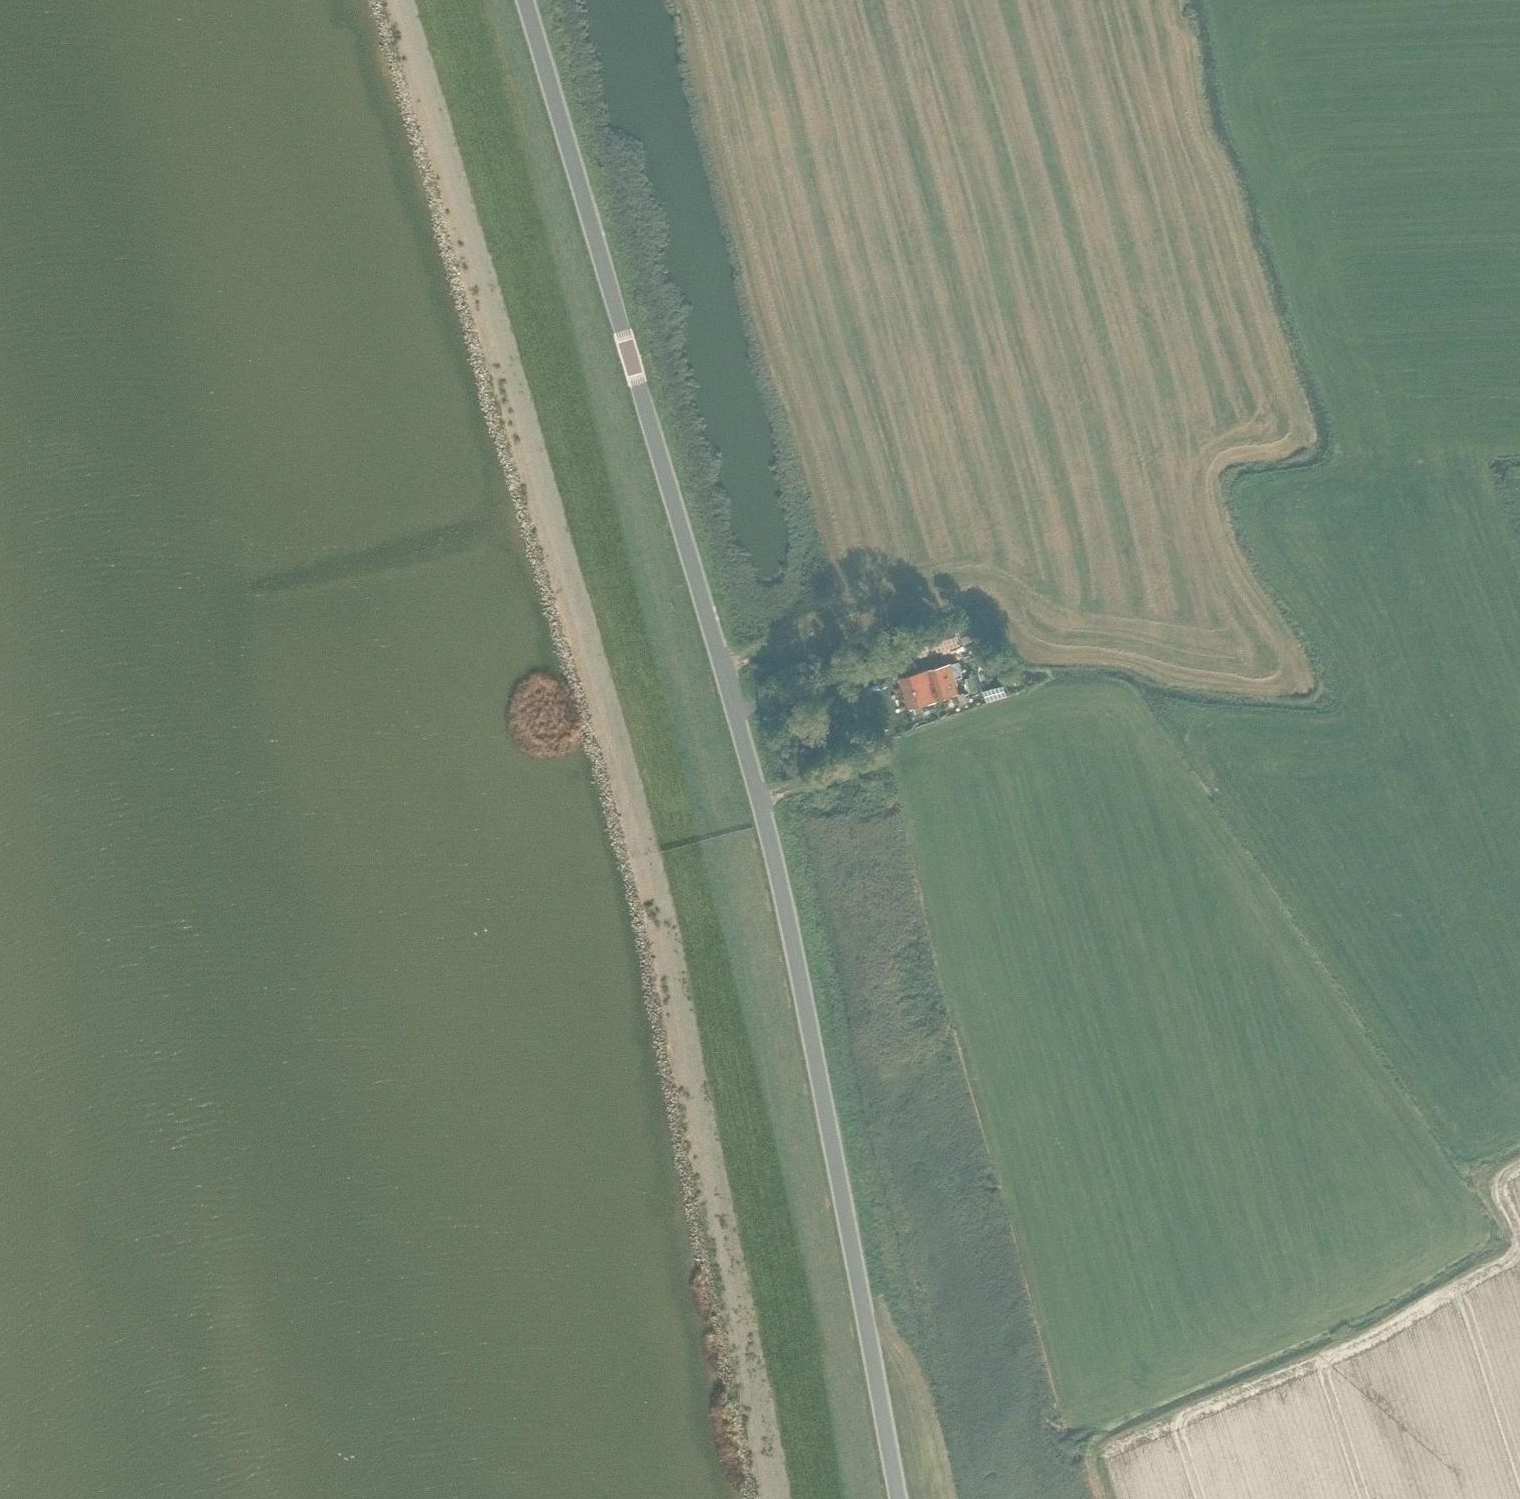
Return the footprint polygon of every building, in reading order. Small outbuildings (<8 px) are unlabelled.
[(953,626),(914,637),(920,658),(959,647),(953,626)] [(958,695),(959,694),(955,680),(962,678),(958,663),(951,665),(950,664),(929,670),(929,669),(902,677),(911,709),(938,701),(938,700),(958,695)] [(959,694),(958,695),(961,705),(968,703),(965,692),(959,694)]
